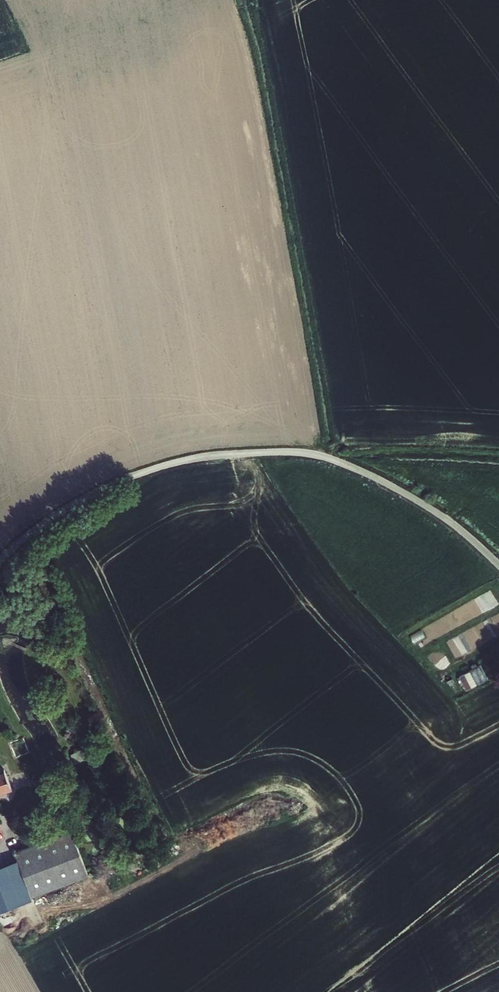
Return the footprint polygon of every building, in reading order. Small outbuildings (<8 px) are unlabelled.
[(460,675),(467,689),(487,680),(480,665),(460,675)] [(13,787),(6,768),(0,770),(0,793),(13,787)] [(93,871),(75,827),(19,851),(36,894),(93,871)]
